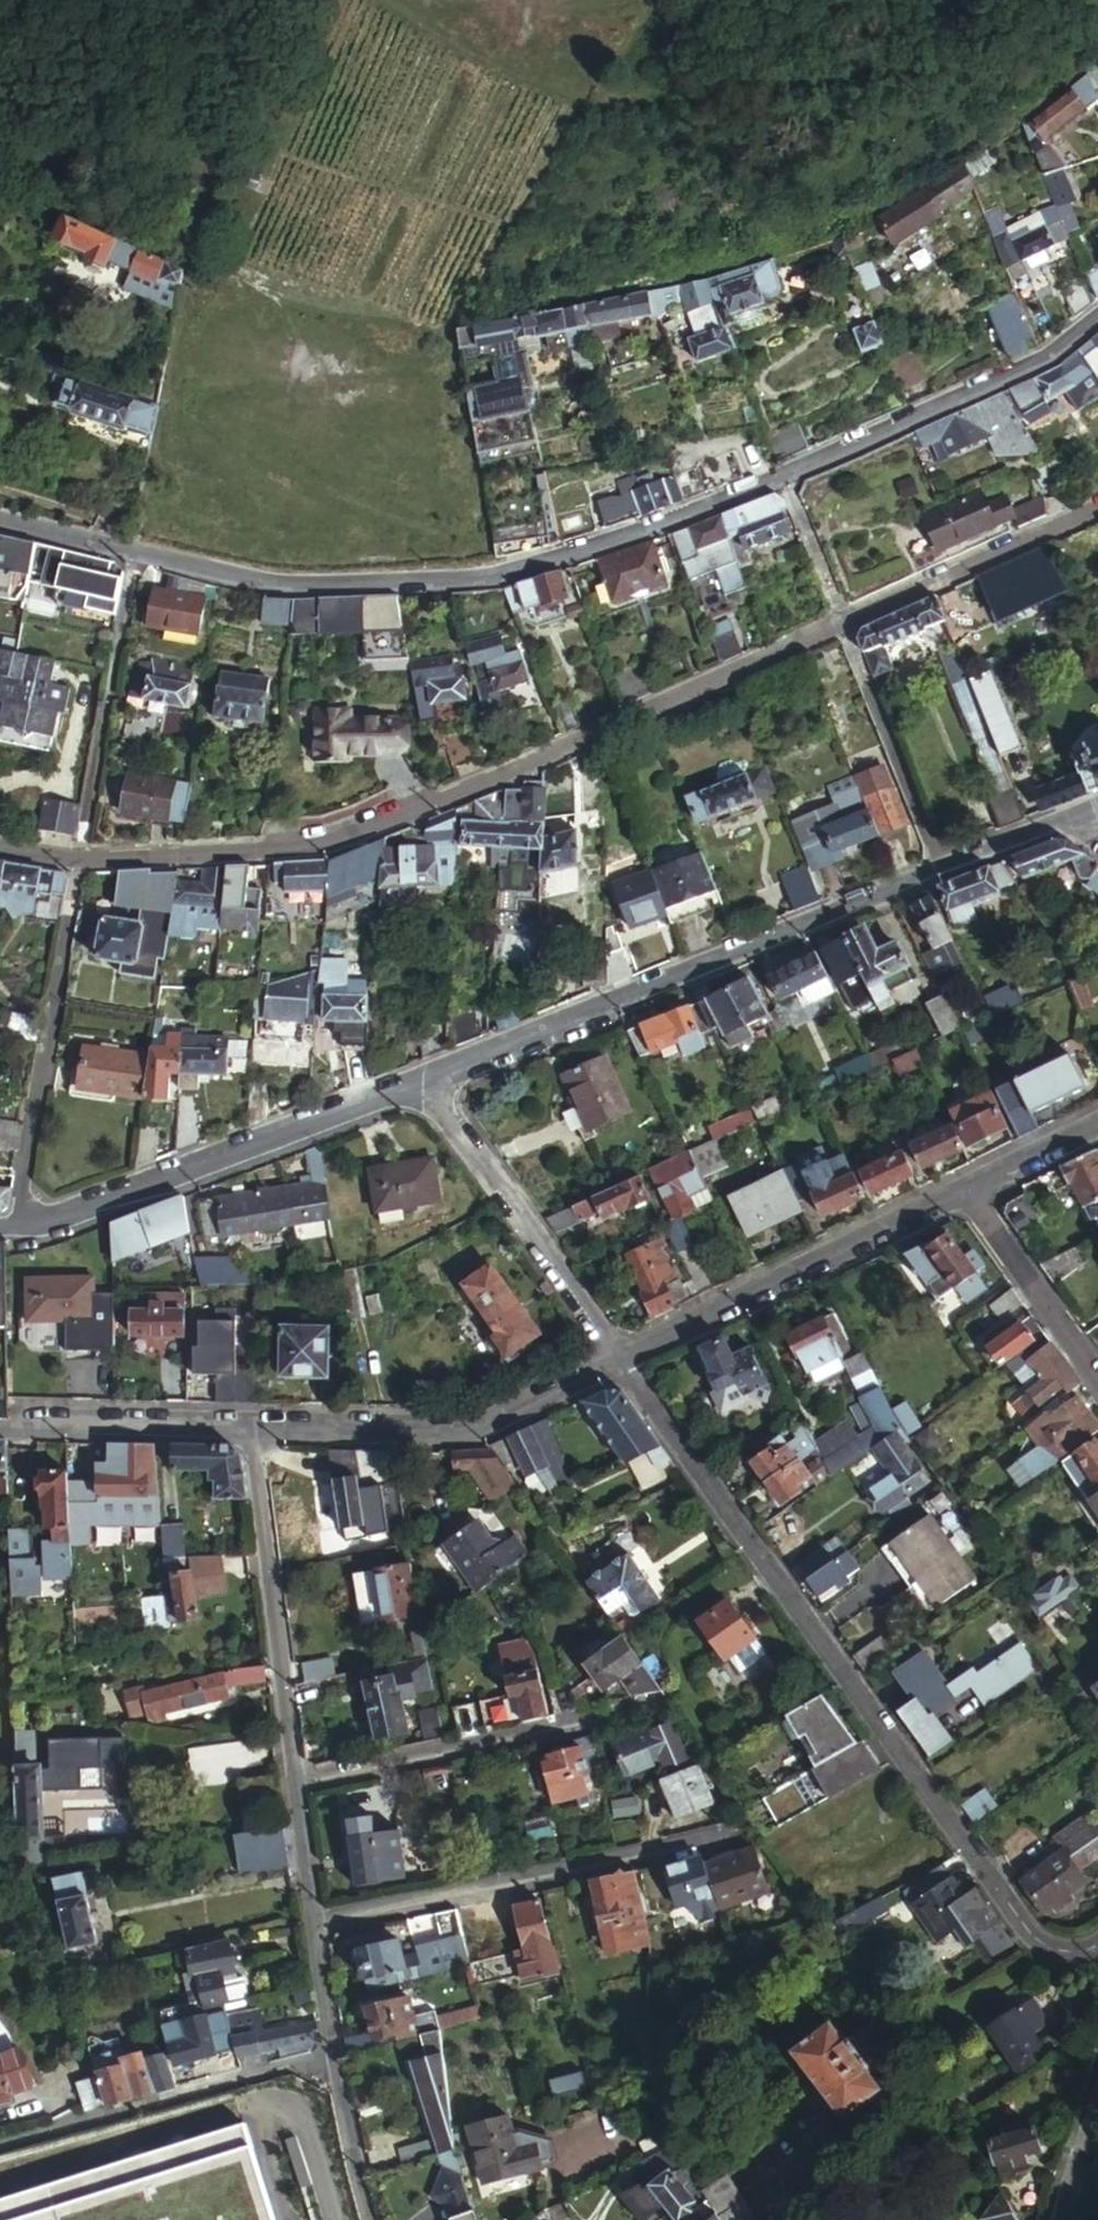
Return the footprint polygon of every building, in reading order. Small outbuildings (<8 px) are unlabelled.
[(1020,127),(1026,140),(1033,155),(1046,144),(1047,145),(1087,115),(1089,118),(1097,112),(1097,104),(1086,75),(1069,89),(1020,127)] [(986,148),(966,161),(974,172),(993,160),(986,148)] [(923,188),(934,205),(971,183),(963,163),(948,172),(923,188)] [(1055,205),(1059,212),(1072,207),(1060,181),(1048,186),(1055,205)] [(923,188),(880,215),(891,235),(935,208),(934,205),(923,188)] [(991,232),(992,235),(1000,254),(1005,266),(1023,258),(1045,249),(1071,238),(1059,212),(1055,205),(1038,212),(1037,209),(1005,222),(1001,223),(1003,227),(991,232)] [(999,207),(984,213),(991,232),(1003,227),(1001,223),(1005,222),(999,207)] [(110,233),(64,212),(55,232),(86,245),(85,250),(101,257),(104,249),(129,260),(127,266),(123,278),(129,280),(177,296),(183,264),(135,243),(110,233)] [(1000,254),(992,235),(978,240),(986,260),(1000,254)] [(839,236),(828,240),(834,256),(845,251),(839,236)] [(1023,258),(1005,266),(1010,279),(1028,271),(1026,267),(1049,257),(1045,249),(1023,258)] [(874,254),(850,263),(858,284),(882,275),(874,254)] [(123,278),(127,266),(101,258),(97,270),(66,259),(60,277),(87,286),(117,304),(129,280),(123,278)] [(719,276),(706,279),(713,301),(723,327),(734,323),(736,328),(762,319),(758,307),(765,305),(763,300),(782,293),(771,259),(747,266),(719,276)] [(1097,298),(1097,264),(1087,273),(1093,287),(1097,298)] [(674,286),(669,287),(672,299),(684,297),(689,309),(713,301),(706,279),(674,286)] [(672,299),(669,287),(641,292),(644,305),(645,308),(673,302),(672,299)] [(1069,305),(1073,316),(1097,298),(1093,287),(1069,305)] [(632,294),(624,296),(627,309),(644,305),(641,292),(632,294)] [(1020,328),(1029,324),(1016,293),(988,305),(1007,351),(1026,343),(1020,328)] [(624,296),(580,305),(585,323),(586,325),(613,320),(626,317),(629,317),(627,309),(624,296)] [(655,321),(660,334),(665,333),(671,347),(685,343),(693,340),(683,311),(689,309),(684,297),(672,299),(673,302),(655,321)] [(692,364),(732,350),(723,327),(713,301),(689,309),(683,311),(693,340),(685,343),(692,364)] [(627,309),(629,317),(655,321),(673,302),(645,308),(644,305),(627,309)] [(580,305),(510,319),(514,337),(533,333),(533,336),(564,330),(563,327),(585,323),(580,305)] [(510,319),(458,328),(461,347),(514,337),(510,319)] [(586,325),(589,338),(617,332),(613,320),(586,325)] [(882,343),(872,320),(851,328),(861,352),(882,343)] [(888,358),(901,390),(929,380),(916,347),(888,358)] [(526,369),(521,348),(516,349),(517,352),(518,358),(520,370),(526,369)] [(1084,372),(1089,369),(1075,348),(1052,366),(1005,387),(1012,400),(1022,417),(1045,407),(1040,396),(1062,386),(1072,407),(1096,395),(1084,372)] [(520,370),(518,358),(505,361),(509,380),(522,377),(521,374),(520,370)] [(521,374),(522,377),(525,388),(528,403),(541,400),(534,371),(521,374)] [(140,396),(63,372),(54,400),(69,405),(64,422),(119,439),(119,436),(148,446),(156,401),(140,396)] [(527,411),(529,410),(528,403),(525,388),(522,377),(509,380),(500,382),(508,418),(528,414),(527,411)] [(1005,387),(998,390),(1005,404),(1012,400),(1005,387)] [(998,390),(907,431),(911,441),(922,436),(924,440),(980,417),(992,445),(1023,431),(1005,404),(998,390)] [(797,421),(763,434),(774,463),(809,448),(797,421)] [(1031,450),(1024,434),(1011,440),(1017,456),(1031,450)] [(1060,453),(1065,461),(1077,451),(1071,445),(1060,453)] [(1044,467),(1050,477),(1068,464),(1065,461),(1060,453),(1043,465),(1044,467)] [(692,465),(670,474),(671,476),(681,501),(703,492),(692,465)] [(1043,492),(1055,485),(1050,477),(1044,467),(1033,471),(1033,475),(1041,479),(1036,482),(1037,484),(1039,486),(1040,488),(1043,492)] [(630,493),(637,515),(681,501),(671,476),(639,486),(634,473),(617,478),(622,495),(630,493)] [(772,494),(717,516),(733,555),(739,570),(750,565),(745,551),(785,535),(777,514),(786,510),(783,503),(772,494)] [(1018,526),(1044,514),(1040,494),(1032,498),(1010,508),(1018,526)] [(984,495),(940,513),(954,545),(998,526),(984,495)] [(954,545),(940,513),(919,522),(933,554),(954,545)] [(676,531),(666,535),(685,580),(703,573),(701,567),(733,555),(717,516),(676,531)] [(506,517),(490,520),(494,543),(510,541),(506,517)] [(9,586),(12,566),(17,539),(0,536),(0,585),(9,586)] [(24,541),(17,539),(12,566),(28,569),(29,564),(32,543),(24,541)] [(666,582),(652,540),(623,550),(596,559),(611,601),(666,582)] [(1041,546),(977,575),(996,617),(1063,586),(1041,546)] [(111,561),(96,558),(93,579),(102,581),(100,593),(103,594),(117,596),(121,573),(111,561)] [(36,565),(29,564),(28,569),(27,575),(34,577),(36,565)] [(40,566),(36,589),(55,592),(56,594),(81,598),(86,572),(61,568),(60,569),(40,566)] [(557,571),(515,583),(523,605),(526,613),(567,597),(557,571)] [(192,579),(170,574),(168,585),(202,592),(204,582),(192,579)] [(202,592),(168,585),(153,581),(145,618),(161,621),(195,629),(204,593),(202,592)] [(202,592),(204,593),(209,594),(209,592),(217,594),(218,586),(204,582),(202,592)] [(515,583),(501,586),(511,609),(523,605),(515,583)] [(117,596),(103,594),(100,610),(106,611),(114,613),(117,596)] [(946,618),(936,594),(863,627),(858,642),(864,655),(866,654),(881,647),(884,652),(887,650),(924,634),(923,628),(946,618)] [(286,597),(263,596),(260,621),(283,625),(286,597)] [(359,597),(365,667),(411,667),(411,666),(408,652),(396,596),(359,597)] [(704,625),(719,661),(731,656),(743,651),(727,616),(704,625)] [(195,629),(161,621),(167,631),(194,638),(195,629)] [(969,677),(951,633),(934,640),(963,720),(982,712),(969,677)] [(475,685),(482,714),(501,707),(496,693),(527,682),(519,662),(525,660),(520,647),(473,665),(479,683),(475,685)] [(881,647),(866,654),(876,680),(896,671),(887,650),(884,652),(881,647)] [(0,648),(0,673),(4,674),(0,694),(0,699),(4,700),(0,720),(0,740),(49,750),(57,710),(59,700),(62,682),(51,680),(56,659),(14,651),(0,648)] [(819,662),(815,652),(804,656),(808,667),(819,662)] [(149,657),(146,675),(189,683),(192,666),(149,657)] [(411,667),(424,729),(437,725),(434,712),(463,704),(454,668),(446,669),(444,658),(411,666),(411,667)] [(991,669),(969,677),(982,712),(999,756),(1021,747),(994,676),(991,669)] [(189,683),(146,675),(142,697),(185,706),(189,683)] [(221,676),(218,689),(231,692),(233,678),(221,676)] [(247,694),(266,698),(269,684),(233,678),(231,692),(238,693),(239,688),(248,690),(247,694)] [(59,700),(57,710),(65,711),(71,684),(62,682),(59,700)] [(302,702),(313,735),(319,751),(352,739),(349,731),(394,715),(383,683),(335,700),(325,704),(322,695),(302,702)] [(231,692),(218,689),(214,719),(262,726),(266,698),(247,694),(248,690),(239,688),(238,693),(231,692)] [(332,692),(322,695),(325,704),(335,700),(332,692)] [(963,720),(991,792),(1010,785),(999,756),(982,712),(963,720)] [(478,758),(467,728),(446,736),(457,766),(478,758)] [(1097,789),(1097,738),(1085,743),(1087,749),(1073,754),(1079,771),(1034,790),(1043,811),(1097,789)] [(719,787),(741,778),(737,768),(728,763),(717,767),(715,777),(719,787)] [(879,766),(853,777),(855,780),(861,798),(862,800),(876,835),(903,825),(879,766)] [(767,796),(757,772),(741,778),(719,787),(683,802),(693,825),(767,796)] [(127,777),(120,813),(168,822),(174,785),(127,777)] [(837,851),(876,835),(862,800),(861,798),(855,780),(853,777),(827,788),(833,805),(796,819),(817,869),(841,859),(837,851)] [(542,806),(543,782),(524,781),(523,789),(504,789),(502,802),(500,821),(509,822),(520,823),(541,823),(542,806)] [(189,787),(174,785),(168,822),(183,825),(189,787)] [(982,795),(996,830),(1024,819),(1010,785),(991,792),(982,795)] [(486,801),(487,796),(470,803),(467,820),(452,820),(450,851),(488,853),(507,854),(509,822),(500,821),(502,802),(486,801)] [(54,832),(74,836),(78,813),(80,804),(60,800),(54,832)] [(523,877),(539,878),(540,840),(541,823),(520,823),(509,822),(507,854),(524,855),(524,867),(523,877)] [(380,847),(380,839),(330,859),(325,893),(378,873),(380,847)] [(540,840),(539,878),(574,880),(575,842),(540,840)] [(1015,857),(1026,879),(1072,860),(1081,881),(1093,889),(1097,887),(1097,866),(1067,845),(1051,844),(1015,857)] [(377,885),(432,888),(434,865),(409,864),(410,852),(410,848),(380,847),(378,873),(377,885)] [(715,889),(700,850),(647,872),(665,917),(667,924),(708,907),(703,894),(715,889)] [(434,865),(434,854),(410,852),(409,864),(434,865)] [(524,867),(524,855),(507,854),(488,853),(488,872),(496,872),(496,866),(524,867)] [(432,888),(448,889),(450,854),(434,854),(434,865),(432,888)] [(325,893),(330,859),(274,863),(272,887),(285,887),(285,893),(312,893),(312,904),(324,905),(325,893)] [(1007,886),(1023,880),(1011,859),(934,889),(950,930),(972,921),(966,905),(1007,889),(1007,886)] [(243,887),(245,866),(221,867),(217,907),(216,929),(254,932),(257,888),(243,887)] [(62,897),(65,882),(57,876),(0,867),(0,908),(4,909),(11,919),(21,911),(29,913),(33,893),(48,896),(48,894),(62,897)] [(217,907),(221,867),(198,869),(196,885),(175,883),(173,903),(196,905),(206,906),(217,907)] [(665,917),(647,872),(646,869),(608,884),(627,932),(665,917)] [(143,871),(111,873),(105,908),(138,912),(143,876),(143,871)] [(143,876),(138,912),(163,915),(168,883),(169,876),(143,876)] [(823,898),(814,877),(797,884),(805,906),(823,898)] [(173,903),(175,883),(168,883),(163,915),(161,934),(160,939),(189,941),(190,930),(216,932),(216,929),(217,907),(206,906),(206,912),(196,911),(196,905),(173,903)] [(312,893),(285,893),(285,905),(312,904),(312,893)] [(932,953),(949,944),(926,901),(910,911),(932,953)] [(131,966),(131,963),(132,958),(137,930),(138,927),(95,919),(88,959),(131,966)] [(603,987),(627,978),(612,935),(607,935),(607,926),(602,926),(601,951),(603,987)] [(160,939),(161,934),(137,930),(132,958),(148,961),(157,962),(160,939)] [(862,930),(840,941),(858,976),(873,1004),(878,1012),(893,1003),(888,993),(910,981),(904,967),(906,966),(895,946),(877,956),(862,930)] [(858,976),(840,941),(819,953),(838,987),(858,976)] [(579,987),(603,987),(601,951),(579,951),(579,987)] [(823,977),(811,955),(765,979),(778,1003),(798,992),(809,986),(823,977)] [(330,963),(318,959),(317,973),(314,995),(320,996),(319,1024),(359,1026),(362,987),(328,984),(330,963)] [(313,962),(297,962),(297,972),(313,972),(313,962)] [(255,1000),(251,1000),(249,1022),(300,1026),(302,999),(314,1001),(314,995),(317,973),(256,991),(255,1000)] [(858,976),(838,987),(851,1013),(873,1004),(858,976)] [(831,992),(823,977),(809,986),(798,992),(803,1002),(811,1004),(831,992)] [(1076,980),(1069,983),(1079,1009),(1091,1004),(1076,980)] [(747,981),(725,992),(745,1027),(756,1021),(761,1018),(766,1016),(747,981)] [(1015,989),(1007,993),(1013,1006),(1022,1003),(1015,989)] [(725,992),(698,1006),(711,1030),(712,1033),(720,1029),(730,1049),(751,1039),(745,1027),(725,992)] [(1013,1006),(1007,993),(999,996),(1000,999),(986,1006),(991,1016),(1013,1006)] [(941,1040),(959,1032),(942,1000),(924,1009),(941,1040)] [(646,1024),(622,1033),(636,1059),(656,1051),(674,1044),(677,1053),(678,1055),(700,1047),(696,1036),(703,1033),(711,1030),(698,1006),(697,1004),(665,1017),(667,1026),(650,1032),(646,1024)] [(450,1050),(480,1038),(481,1008),(444,1018),(450,1050)] [(972,1022),(965,1008),(954,1013),(962,1028),(972,1022)] [(784,1033),(773,1012),(766,1016),(761,1018),(766,1025),(773,1039),(784,1033)] [(150,1017),(149,1023),(144,1063),(139,1101),(165,1103),(168,1075),(175,1075),(176,1038),(176,1035),(157,1033),(159,1017),(150,1017)] [(665,1017),(646,1024),(650,1032),(667,1026),(665,1017)] [(766,1025),(761,1018),(756,1021),(760,1028),(766,1025)] [(712,1033),(711,1030),(703,1033),(708,1044),(716,1041),(712,1033)] [(976,1040),(972,1030),(964,1034),(968,1044),(976,1040)] [(185,1039),(176,1038),(175,1075),(174,1091),(191,1092),(191,1076),(221,1077),(222,1059),(222,1043),(192,1040),(185,1039)] [(873,1071),(903,1057),(892,1039),(883,1044),(886,1052),(868,1060),(873,1071)] [(242,1045),(222,1043),(222,1059),(240,1061),(242,1045)] [(674,1044),(656,1051),(660,1061),(677,1053),(674,1044)] [(1083,1088),(1067,1055),(1011,1082),(1028,1115),(1083,1088)] [(139,1101),(144,1063),(82,1056),(77,1093),(139,1101)] [(18,1081),(22,1061),(8,1059),(4,1079),(18,1081)] [(863,1073),(860,1066),(852,1069),(856,1076),(863,1073)] [(631,1121),(605,1069),(564,1088),(590,1141),(631,1121)] [(1005,1126),(988,1092),(949,1110),(967,1145),(1005,1126)] [(764,1118),(789,1108),(781,1095),(751,1109),(758,1121),(764,1118)] [(707,1129),(713,1142),(758,1121),(751,1109),(707,1129)] [(13,1148),(18,1121),(0,1118),(0,1145),(13,1148)] [(136,1127),(131,1172),(154,1163),(155,1128),(136,1127)] [(958,1149),(947,1127),(909,1145),(920,1167),(958,1149)] [(713,1142),(689,1152),(699,1176),(724,1165),(713,1142)] [(318,1159),(316,1146),(304,1151),(306,1160),(318,1159)] [(910,1172),(899,1149),(859,1169),(870,1191),(903,1174),(910,1172)] [(1091,1149),(1054,1167),(1062,1185),(1067,1182),(1079,1205),(1097,1196),(1097,1164),(1091,1149)] [(684,1151),(647,1169),(668,1216),(675,1213),(709,1197),(699,1176),(689,1152),(687,1150),(684,1151)] [(853,1173),(843,1154),(802,1174),(795,1163),(788,1167),(804,1199),(812,1196),(811,1194),(853,1173)] [(321,1181),(318,1159),(306,1160),(309,1184),(321,1181)] [(278,1166),(276,1161),(267,1164),(269,1169),(278,1166)] [(369,1176),(374,1215),(401,1211),(438,1204),(431,1163),(394,1169),(394,1172),(369,1176)] [(267,1164),(253,1170),(254,1175),(269,1169),(267,1164)] [(788,1167),(781,1170),(796,1203),(804,1199),(788,1167)] [(796,1203),(781,1170),(726,1196),(743,1234),(798,1208),(796,1203)] [(910,1172),(903,1174),(910,1188),(917,1185),(910,1172)] [(811,1194),(812,1196),(822,1215),(863,1195),(853,1173),(811,1194)] [(636,1174),(542,1218),(553,1233),(576,1222),(573,1214),(578,1212),(581,1217),(595,1210),(599,1217),(624,1205),(626,1207),(646,1197),(636,1174)] [(327,1220),(321,1181),(309,1184),(286,1188),(291,1227),(327,1220)] [(291,1227),(286,1188),(256,1194),(241,1196),(230,1198),(195,1204),(201,1242),(233,1238),(258,1234),(291,1227)] [(241,1196),(240,1188),(229,1190),(230,1198),(241,1196)] [(185,1199),(105,1219),(115,1259),(195,1239),(185,1199)] [(1032,1230),(1021,1204),(1005,1212),(1017,1237),(1032,1230)] [(401,1211),(374,1215),(376,1225),(403,1221),(401,1211)] [(668,1216),(658,1221),(659,1224),(671,1249),(687,1242),(675,1213),(668,1216)] [(974,1285),(980,1294),(993,1285),(954,1232),(935,1246),(932,1241),(913,1252),(946,1296),(962,1284),(967,1291),(974,1285)] [(260,1245),(258,1234),(233,1238),(236,1249),(260,1245)] [(637,1289),(650,1316),(693,1294),(688,1284),(676,1290),(655,1248),(661,1245),(656,1237),(645,1242),(634,1248),(622,1253),(638,1288),(637,1289)] [(631,1242),(634,1248),(645,1242),(642,1237),(631,1242)] [(1069,1264),(1061,1250),(1036,1261),(1047,1276),(1069,1264)] [(192,1262),(201,1289),(247,1290),(246,1277),(231,1262),(192,1262)] [(460,1284),(491,1333),(521,1315),(488,1266),(460,1284)] [(354,1291),(350,1269),(335,1272),(340,1293),(354,1291)] [(92,1319),(91,1278),(25,1279),(26,1321),(92,1319)] [(980,1294),(974,1285),(967,1291),(973,1299),(980,1294)] [(1023,1302),(1012,1287),(990,1303),(1000,1318),(1023,1302)] [(247,1290),(201,1289),(199,1319),(245,1316),(247,1290)] [(128,1292),(115,1291),(115,1308),(128,1308),(128,1292)] [(360,1319),(354,1291),(340,1293),(346,1321),(360,1319)] [(183,1313),(184,1296),(145,1293),(145,1308),(132,1308),(131,1333),(182,1336),(183,1313)] [(361,1296),(365,1314),(377,1311),(373,1293),(361,1296)] [(893,1409),(861,1349),(842,1359),(839,1354),(849,1349),(830,1311),(782,1333),(794,1360),(798,1357),(804,1370),(807,1369),(813,1379),(844,1365),(863,1400),(851,1406),(859,1422),(871,1415),(884,1436),(892,1431),(901,1424),(893,1409)] [(1041,1330),(1029,1311),(987,1342),(1001,1360),(1018,1347),(1041,1330)] [(521,1315),(491,1333),(487,1336),(500,1356),(533,1335),(521,1315)] [(215,1346),(213,1400),(248,1401),(252,1320),(244,1320),(244,1325),(228,1324),(227,1346),(215,1346)] [(326,1324),(279,1322),(278,1373),(324,1374),(326,1324)] [(1041,1330),(1018,1347),(1020,1351),(1044,1333),(1041,1330)] [(1079,1385),(1044,1333),(1020,1351),(1018,1353),(1008,1361),(1026,1387),(1013,1397),(1010,1399),(1021,1414),(1061,1387),(1067,1393),(1072,1390),(1079,1385)] [(717,1335),(694,1346),(705,1371),(702,1373),(717,1404),(741,1392),(762,1399),(766,1388),(745,1345),(726,1354),(717,1335)] [(69,1359),(69,1390),(113,1390),(113,1360),(69,1359)] [(617,1461),(621,1458),(638,1446),(649,1461),(663,1451),(619,1389),(602,1390),(577,1402),(617,1461)] [(1010,1399),(1013,1397),(1009,1390),(1006,1392),(1003,1411),(1010,1422),(1021,1414),(1010,1399)] [(1076,1398),(1072,1390),(1067,1393),(1024,1424),(1026,1428),(1047,1413),(1049,1417),(1076,1398)] [(1076,1398),(1049,1417),(1047,1413),(1026,1428),(1041,1449),(1046,1445),(1057,1462),(1097,1434),(1097,1429),(1076,1398)] [(893,1409),(901,1424),(907,1435),(920,1428),(906,1402),(893,1409)] [(814,1442),(800,1415),(792,1421),(790,1422),(803,1442),(806,1440),(809,1447),(814,1444),(814,1442)] [(871,1415),(859,1422),(865,1433),(859,1437),(846,1419),(814,1442),(814,1444),(831,1475),(868,1448),(884,1436),(871,1415)] [(557,1492),(561,1495),(576,1504),(542,1419),(525,1427),(557,1492)] [(523,1476),(526,1475),(535,1469),(551,1495),(557,1492),(525,1427),(504,1437),(515,1463),(523,1476)] [(892,1431),(884,1436),(868,1448),(889,1475),(865,1492),(880,1512),(901,1497),(927,1478),(892,1431)] [(919,1431),(910,1439),(917,1450),(927,1443),(919,1431)] [(776,1432),(761,1442),(765,1447),(769,1453),(784,1443),(776,1432)] [(501,1472),(515,1463),(504,1437),(485,1447),(486,1451),(501,1472)] [(72,1442),(61,1442),(62,1458),(70,1457),(72,1449),(72,1442)] [(149,1443),(105,1442),(105,1461),(105,1476),(95,1476),(93,1476),(93,1484),(94,1496),(114,1497),(123,1497),(143,1497),(154,1496),(149,1443)] [(1095,1442),(1073,1458),(1093,1484),(1083,1491),(1097,1512),(1097,1447),(1095,1442)] [(748,1460),(762,1480),(794,1457),(784,1443),(769,1453),(765,1447),(748,1460)] [(212,1503),(245,1497),(239,1454),(225,1445),(170,1444),(168,1474),(204,1475),(205,1484),(210,1484),(212,1503)] [(831,1475),(814,1444),(809,1447),(815,1460),(803,1470),(810,1481),(814,1487),(831,1475)] [(639,1483),(670,1461),(663,1451),(649,1461),(638,1446),(621,1458),(639,1483)] [(390,1451),(389,1449),(325,1447),(336,1528),(342,1528),(344,1543),(375,1539),(378,1551),(401,1546),(398,1524),(376,1525),(376,1522),(364,1524),(361,1505),(372,1503),(376,1503),(374,1489),(369,1490),(368,1485),(394,1481),(392,1463),(390,1451)] [(492,1467),(483,1451),(451,1449),(451,1466),(462,1467),(492,1467)] [(400,1452),(390,1451),(392,1463),(402,1463),(400,1452)] [(794,1457),(762,1480),(778,1504),(810,1481),(803,1470),(794,1457)] [(1093,1484),(1073,1458),(1064,1464),(1083,1491),(1093,1484)] [(105,1476),(105,1461),(99,1462),(95,1467),(95,1476),(105,1476)] [(392,1463),(394,1481),(405,1479),(402,1463),(392,1463)] [(506,1486),(492,1467),(462,1467),(486,1501),(506,1486)] [(64,1486),(63,1469),(36,1471),(36,1474),(34,1477),(35,1491),(37,1494),(38,1508),(40,1508),(41,1528),(48,1528),(50,1548),(45,1550),(46,1565),(68,1565),(67,1546),(64,1486)] [(520,1481),(533,1497),(539,1492),(526,1475),(523,1476),(520,1481)] [(93,1484),(64,1486),(67,1546),(85,1545),(83,1510),(114,1510),(114,1497),(94,1496),(93,1484)] [(555,1500),(551,1495),(546,1499),(549,1504),(555,1500)] [(571,1515),(578,1511),(576,1504),(561,1495),(571,1515)] [(155,1516),(154,1496),(143,1497),(145,1517),(155,1516)] [(114,1497),(114,1510),(123,1510),(123,1497),(114,1497)] [(908,1506),(901,1497),(880,1512),(886,1522),(908,1506)] [(364,1524),(376,1522),(372,1503),(361,1505),(364,1524)] [(973,1520),(981,1514),(974,1503),(966,1510),(973,1520)] [(971,1578),(927,1514),(887,1541),(932,1606),(971,1578)] [(477,1591),(523,1559),(510,1540),(500,1546),(498,1551),(487,1549),(471,1525),(438,1547),(459,1578),(469,1581),(477,1591)] [(159,1559),(185,1560),(184,1528),(156,1527),(159,1559)] [(23,1528),(5,1529),(8,1595),(40,1593),(38,1566),(25,1567),(23,1528)] [(583,1587),(607,1620),(617,1613),(615,1608),(621,1604),(629,1616),(634,1616),(659,1598),(627,1553),(630,1550),(633,1545),(627,1536),(616,1534),(611,1538),(612,1541),(586,1559),(594,1570),(598,1576),(589,1583),(583,1587)] [(831,1540),(814,1553),(824,1566),(830,1561),(841,1553),(831,1540)] [(842,1552),(841,1553),(830,1561),(841,1578),(855,1570),(842,1552)] [(814,1553),(786,1571),(796,1585),(803,1581),(824,1566),(814,1553)] [(190,1576),(189,1560),(185,1560),(159,1559),(164,1603),(165,1620),(176,1620),(177,1624),(195,1622),(193,1598),(190,1576)] [(223,1573),(221,1559),(189,1560),(190,1576),(223,1573)] [(824,1566),(803,1581),(815,1597),(841,1578),(830,1561),(824,1566)] [(414,1618),(411,1592),(399,1595),(394,1569),(370,1573),(370,1575),(379,1621),(379,1625),(414,1618)] [(598,1576),(594,1570),(585,1576),(589,1583),(598,1576)] [(225,1594),(223,1573),(190,1576),(193,1598),(225,1594)] [(354,1625),(379,1621),(370,1575),(346,1580),(354,1625)] [(469,1581),(459,1578),(471,1595),(477,1591),(469,1581)] [(841,1578),(815,1597),(818,1601),(844,1583),(841,1578)] [(1065,1580),(1026,1607),(1035,1621),(1067,1599),(1075,1593),(1065,1580)] [(726,1654),(753,1634),(726,1599),(695,1622),(721,1658),(726,1654)] [(1035,1621),(1040,1629),(1056,1618),(1066,1618),(1071,1625),(1080,1619),(1067,1599),(1035,1621)] [(149,1632),(166,1630),(165,1620),(164,1603),(145,1605),(149,1632)] [(140,1632),(149,1632),(145,1605),(138,1605),(140,1632)] [(95,1647),(128,1641),(126,1630),(120,1629),(119,1624),(94,1626),(95,1647)] [(894,1625),(848,1656),(862,1676),(907,1644),(894,1625)] [(615,1631),(622,1640),(633,1632),(629,1627),(622,1626),(615,1631)] [(726,1654),(737,1670),(764,1648),(753,1634),(726,1654)] [(406,1637),(409,1661),(421,1658),(417,1635),(406,1637)] [(631,1699),(657,1694),(619,1642),(583,1668),(602,1695),(618,1683),(631,1699)] [(519,1723),(544,1718),(536,1674),(532,1656),(523,1643),(496,1648),(504,1698),(505,1702),(514,1700),(519,1723)] [(1033,1668),(1016,1644),(973,1675),(969,1669),(946,1686),(947,1688),(960,1678),(966,1687),(968,1686),(981,1705),(1033,1668)] [(913,1698),(925,1716),(930,1713),(953,1696),(947,1688),(946,1686),(922,1652),(894,1672),(913,1698)] [(298,1667),(301,1684),(333,1677),(331,1661),(298,1667)] [(149,1727),(164,1723),(162,1716),(228,1697),(226,1687),(262,1682),(260,1667),(226,1671),(225,1673),(141,1695),(140,1690),(121,1695),(127,1715),(144,1711),(146,1716),(149,1727)] [(947,1688),(953,1696),(966,1687),(960,1678),(947,1688)] [(362,1688),(373,1741),(401,1735),(394,1704),(391,1704),(386,1682),(362,1688)] [(101,1716),(88,1686),(82,1687),(94,1718),(101,1716)] [(816,1767),(856,1746),(835,1718),(820,1697),(780,1718),(816,1767)] [(473,1705),(478,1732),(519,1723),(514,1700),(505,1702),(504,1698),(473,1705)] [(925,1716),(913,1698),(895,1711),(907,1729),(930,1713),(925,1716)] [(12,1709),(12,1732),(27,1732),(26,1709),(12,1709)] [(412,1713),(415,1726),(433,1723),(430,1709),(412,1713)] [(144,1711),(127,1715),(128,1720),(146,1716),(144,1711)] [(949,1740),(930,1713),(907,1729),(926,1756),(949,1740)] [(673,1721),(615,1742),(627,1774),(662,1761),(668,1776),(703,1763),(701,1758),(699,1758),(694,1744),(683,1748),(673,1721)] [(415,1726),(419,1744),(436,1740),(433,1723),(415,1726)] [(12,1732),(13,1747),(28,1747),(27,1732),(12,1732)] [(591,1803),(609,1799),(605,1778),(602,1779),(594,1736),(575,1740),(577,1748),(549,1755),(550,1762),(544,1763),(554,1804),(589,1796),(591,1803)] [(816,1767),(740,1808),(761,1837),(875,1773),(856,1746),(816,1767)] [(16,1849),(46,1847),(45,1829),(38,1829),(37,1814),(34,1747),(28,1747),(13,1747),(16,1849)] [(703,1770),(663,1784),(679,1823),(718,1808),(703,1770)] [(238,1803),(274,1800),(273,1781),(237,1784),(238,1803)] [(964,1805),(975,1822),(999,1805),(987,1789),(964,1805)] [(38,1829),(45,1829),(64,1828),(63,1813),(37,1814),(38,1829)] [(1059,1851),(1074,1871),(1097,1854),(1097,1838),(1082,1816),(1051,1838),(1059,1851)] [(350,1837),(355,1885),(402,1879),(396,1832),(350,1837)] [(263,1870),(291,1866),(287,1844),(260,1848),(263,1870)] [(1074,1871),(1059,1851),(1018,1881),(1040,1911),(1051,1904),(1056,1910),(1070,1899),(1066,1893),(1082,1882),(1074,1871)] [(706,1872),(714,1897),(721,1916),(769,1900),(754,1857),(706,1872)] [(669,1870),(652,1873),(664,1913),(714,1897),(706,1872),(704,1863),(672,1871),(669,1870)] [(898,1892),(936,1944),(951,1933),(965,1952),(974,1946),(991,1970),(1015,1953),(972,1893),(963,1900),(938,1865),(898,1892)] [(636,1876),(593,1885),(604,1935),(608,1956),(650,1948),(636,1876)] [(882,1906),(875,1893),(832,1919),(839,1932),(882,1906)] [(92,1894),(62,1899),(70,1941),(69,1941),(70,1949),(100,1943),(92,1894)] [(516,1910),(527,1954),(529,1963),(516,1967),(521,1985),(558,1976),(540,1905),(516,1910)] [(458,1912),(467,1949),(488,1944),(479,1907),(458,1912)] [(421,1966),(423,1974),(470,1962),(467,1949),(458,1912),(441,1915),(448,1942),(424,1948),(425,1954),(404,1958),(400,1942),(358,1951),(363,1978),(421,1966)] [(192,1954),(193,1959),(197,1973),(202,1972),(209,2003),(203,2004),(206,2013),(227,2008),(224,1993),(235,1990),(233,1980),(237,1978),(238,1978),(230,1945),(192,1954)] [(514,1957),(516,1967),(529,1963),(527,1954),(514,1957)] [(363,1978),(366,1989),(423,1974),(421,1966),(363,1978)] [(197,1989),(192,1991),(191,1991),(193,1999),(200,1997),(197,1989)] [(349,2053),(381,2044),(379,2036),(404,2029),(406,2037),(424,2032),(434,2029),(440,2027),(483,2015),(480,2000),(442,2011),(441,2007),(418,2013),(411,1992),(371,2004),(377,2027),(345,2035),(349,2053)] [(202,2005),(200,1997),(193,1999),(196,2006),(202,2005)] [(981,2031),(1006,2067),(1037,2046),(1028,2032),(1044,2022),(1028,1998),(981,2031)] [(255,2035),(249,2004),(227,2010),(237,2049),(239,2057),(280,2048),(315,2041),(316,2041),(313,2030),(319,2029),(318,2022),(255,2035)] [(178,2065),(237,2049),(227,2010),(207,2016),(169,2026),(178,2065)] [(795,2052),(846,2116),(882,2088),(870,2072),(870,2067),(888,2053),(867,2026),(849,2039),(842,2038),(831,2023),(795,2052)] [(428,2159),(442,2155),(457,2150),(440,2027),(434,2029),(424,2032),(431,2056),(416,2060),(438,2140),(425,2144),(428,2159)] [(315,2041),(280,2048),(283,2060),(315,2050),(317,2047),(315,2041)] [(13,2101),(12,2096),(33,2090),(21,2049),(0,2055),(0,2105),(13,2101)] [(98,2074),(99,2074),(101,2078),(108,2105),(179,2086),(169,2054),(147,2061),(145,2055),(123,2061),(120,2052),(93,2059),(98,2074)] [(80,2084),(88,2111),(108,2105),(101,2078),(80,2084)] [(514,2134),(510,2115),(470,2125),(485,2183),(546,2167),(545,2162),(550,2161),(555,2161),(556,2155),(553,2144),(529,2130),(514,2134)] [(244,2124),(0,2201),(0,2219),(275,2219),(244,2124)] [(1029,2130),(987,2141),(996,2176),(1002,2174),(1003,2178),(1015,2174),(1014,2171),(1026,2168),(1023,2155),(1035,2151),(1029,2130)] [(402,2150),(406,2165),(428,2159),(425,2144),(402,2150)] [(675,2146),(651,2158),(661,2175),(649,2181),(646,2175),(626,2187),(645,2218),(670,2203),(679,2219),(684,2219),(691,2215),(704,2206),(683,2170),(691,2165),(679,2144),(675,2146)] [(451,2216),(476,2207),(467,2181),(457,2150),(442,2155),(446,2169),(432,2195),(446,2202),(451,2216)] [(725,2219),(759,2219),(732,2175),(707,2190),(713,2200),(719,2211),(725,2219)] [(1003,2191),(980,2218),(983,2219),(1020,2219),(1003,2191)] [(713,2200),(704,2206),(691,2215),(696,2219),(725,2219),(719,2211),(713,2200)] [(476,2207),(451,2216),(452,2219),(480,2219),(476,2207)] [(548,2209),(547,2210),(535,2219),(553,2219),(548,2209)]
